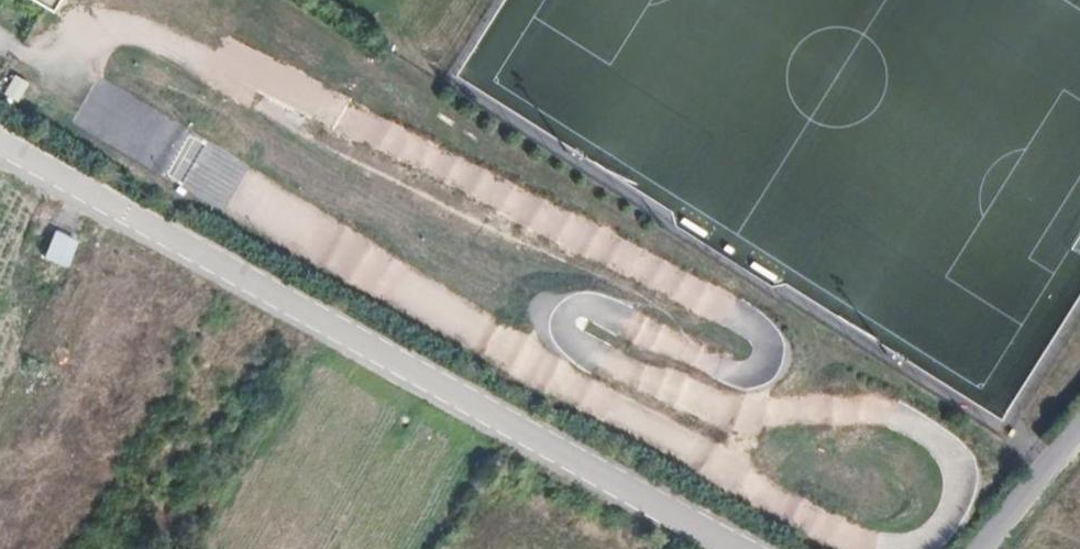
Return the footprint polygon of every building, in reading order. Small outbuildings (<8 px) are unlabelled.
[(51,10),(57,0),(34,0),(51,10)] [(12,74),(3,94),(18,101),(28,81),(12,74)] [(54,229),(42,256),(67,268),(79,241),(54,229)]
